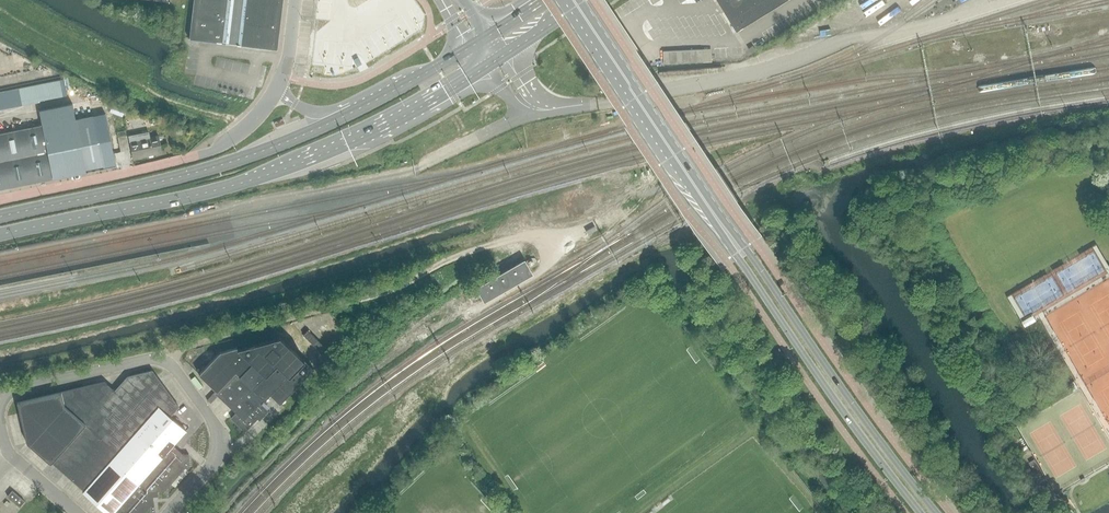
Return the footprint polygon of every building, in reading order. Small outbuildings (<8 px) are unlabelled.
[(194,38),(189,38),(277,49),(277,48),(272,48),(278,0),(198,0),(194,38)] [(737,30),(787,0),(718,0),(737,30)] [(754,46),(749,49),(752,54),(757,50),(754,46)] [(64,79),(0,91),(0,114),(25,109),(24,104),(67,95),(64,79)] [(87,172),(115,166),(105,114),(92,116),(89,101),(39,111),(42,125),(0,133),(0,190),(87,172)] [(126,108),(112,103),(109,112),(122,117),(126,108)] [(158,136),(150,138),(149,131),(129,135),(130,142),(133,158),(161,153),(158,136)] [(127,135),(118,137),(121,152),(130,150),(127,135)] [(524,260),(476,288),(477,289),(481,296),(483,301),(484,301),(532,274),(531,274),(529,269),(524,261),(524,260)] [(308,339),(324,354),(328,350),(315,337),(308,330),(303,334),(308,339)] [(220,352),(199,374),(212,387),(217,392),(215,393),(218,396),(223,401),(228,405),(236,413),(231,419),(245,432),(259,416),(261,418),(268,412),(259,403),(263,400),(264,401),(270,395),(280,404),(313,369),(279,335),(237,347),(220,352)] [(71,479),(83,491),(83,492),(106,512),(142,512),(148,505),(153,505),(153,497),(158,496),(158,491),(166,491),(166,486),(184,466),(189,465),(189,454),(182,454),(173,446),(186,432),(187,431),(169,416),(178,406),(153,371),(128,376),(115,391),(104,382),(16,403),(27,443),(50,464),(52,463),(71,479)] [(1036,473),(1041,470),(1034,459),(1029,462),(1036,473)] [(1047,481),(1041,471),(1034,475),(1039,485),(1047,481)] [(20,507),(24,501),(13,491),(8,496),(20,507)]
